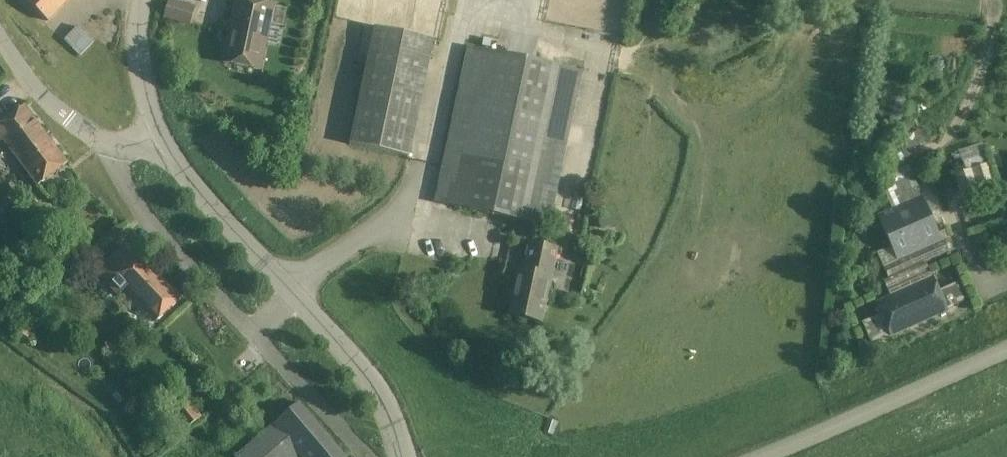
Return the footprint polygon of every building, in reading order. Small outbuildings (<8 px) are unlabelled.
[(50,19),(68,0),(31,0),(50,19)] [(273,6),(243,0),(237,0),(225,61),(260,68),(269,24),(284,27),(288,9),(273,6)] [(194,7),(171,1),(167,16),(189,23),(194,7)] [(94,43),(78,26),(64,40),(81,57),(94,43)] [(367,28),(346,146),(409,156),(429,38),(367,28)] [(583,71),(468,46),(435,203),(550,227),(583,71)] [(0,111),(0,143),(4,140),(37,185),(67,162),(24,105),(6,119),(0,111)] [(983,144),(957,149),(962,171),(952,173),(957,196),(992,189),(983,144)] [(896,207),(877,216),(898,262),(944,242),(923,196),(919,198),(896,207)] [(593,198),(590,209),(600,211),(603,200),(593,198)] [(600,231),(611,227),(607,219),(597,223),(600,231)] [(555,249),(532,244),(526,271),(519,269),(509,314),(540,321),(555,249)] [(137,259),(124,246),(96,274),(118,297),(125,290),(159,324),(183,299),(140,256),(137,259)] [(951,263),(958,276),(969,271),(962,257),(951,263)] [(944,287),(958,279),(950,265),(936,272),(944,287)] [(883,313),(863,322),(872,343),(947,310),(946,309),(966,300),(959,283),(939,291),(933,279),(879,303),(883,313)] [(203,416),(187,397),(172,410),(187,429),(203,416)] [(298,401),(235,456),(299,456),(300,456),(345,456),(298,401)] [(554,430),(557,422),(548,419),(545,427),(554,430)]
